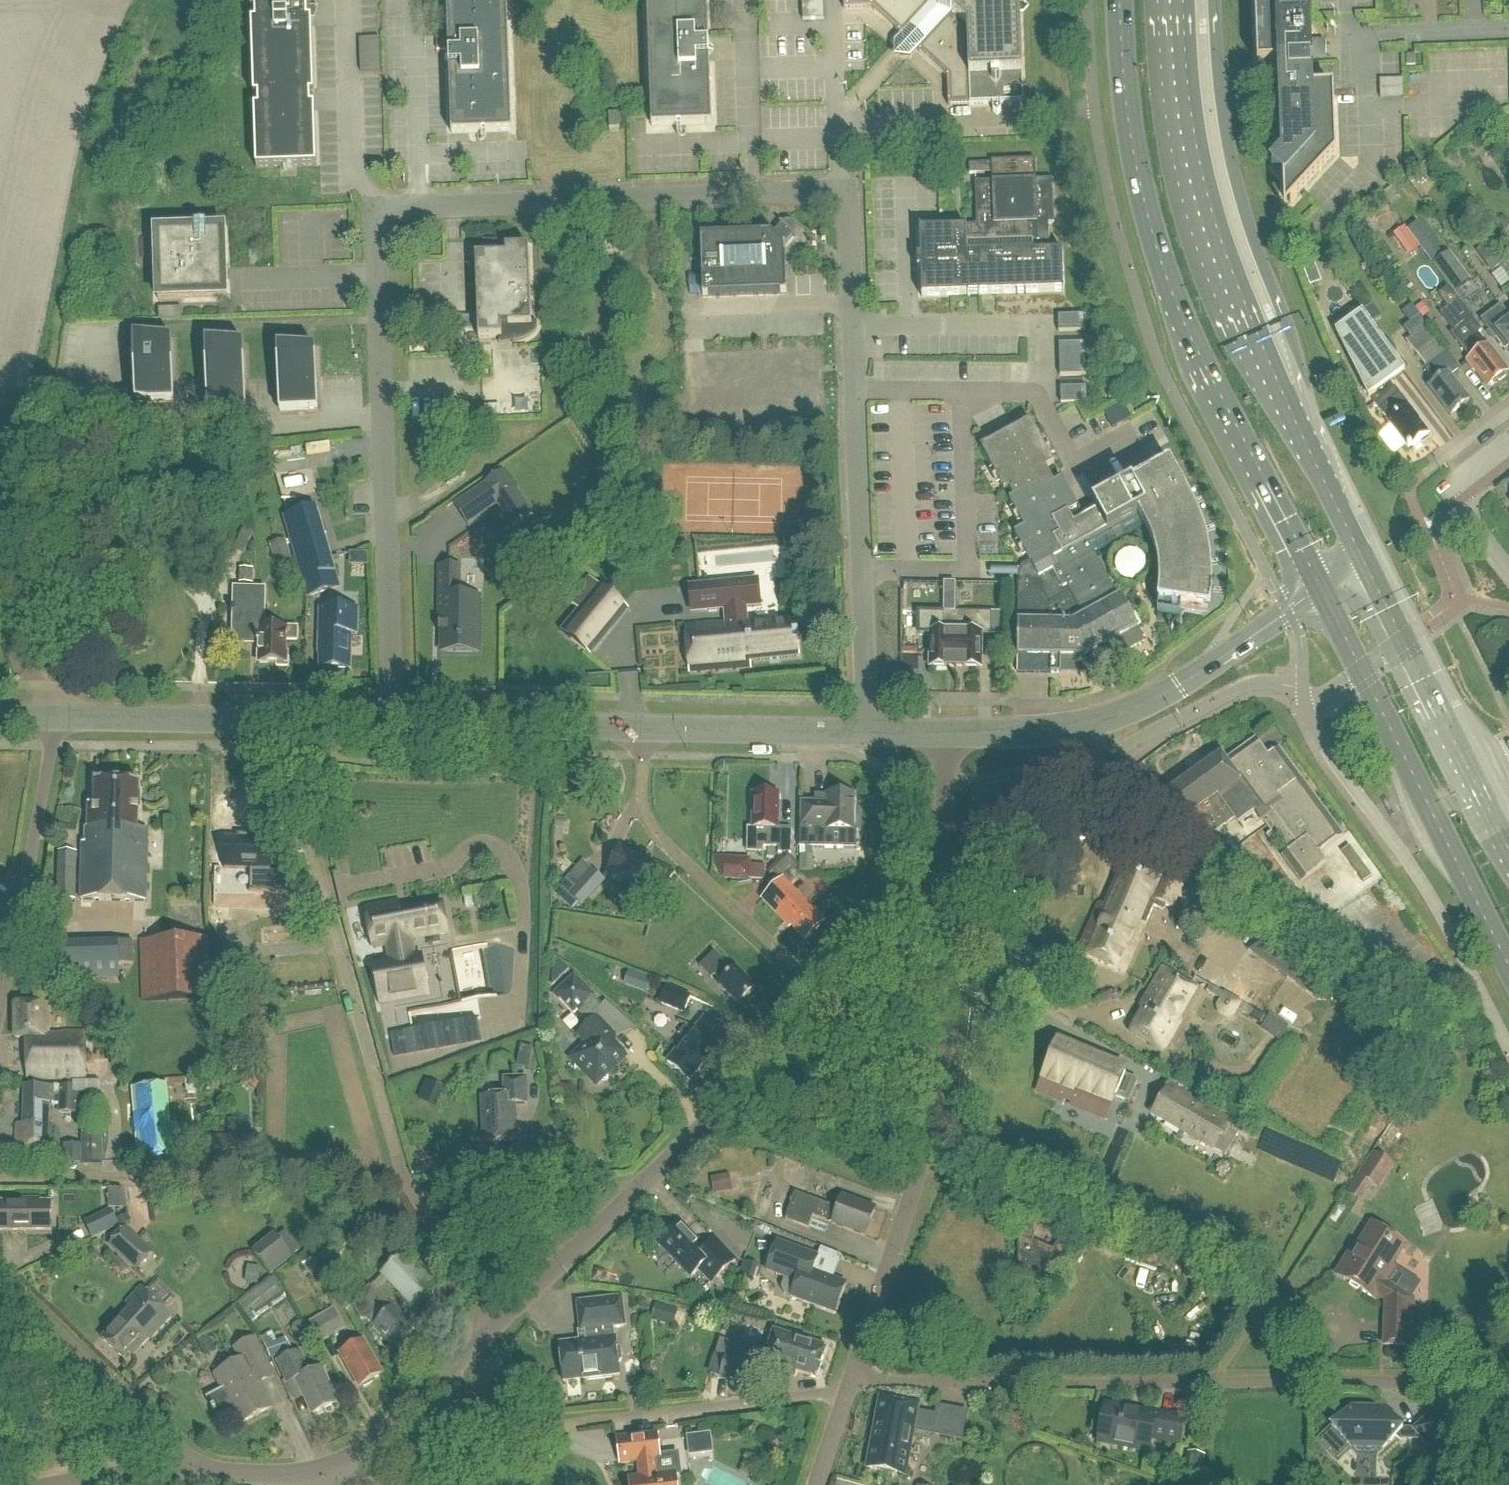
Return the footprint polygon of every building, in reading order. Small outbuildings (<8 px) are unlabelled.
[(316,168),(310,0),(250,0),(256,170),(316,168)] [(512,133),(506,0),(446,0),(451,136),(512,133)] [(711,126),(707,0),(646,0),(651,128),(711,126)] [(824,21),(824,0),(802,0),(803,21),(824,21)] [(1019,0),(843,0),(843,10),(871,9),(902,38),(902,45),(909,51),(916,51),(947,80),(948,107),(1023,104),(1019,0)] [(1309,40),(1308,0),(1254,0),(1257,66),(1278,65),(1282,157),(1271,169),(1282,179),(1284,212),(1335,156),(1333,89),(1311,90),(1310,59),(1321,59),(1321,44),(1309,44),(1309,40)] [(1310,27),(1329,26),(1328,8),(1309,8),(1310,27)] [(370,32),(352,33),(354,64),(372,63),(370,32)] [(1406,67),(1415,66),(1415,56),(1406,56),(1406,67)] [(1403,98),(1402,89),(1391,89),(1391,80),(1379,80),(1380,99),(1403,98)] [(609,130),(619,129),(619,115),(609,115),(609,130)] [(923,300),(1065,295),(1063,252),(1062,252),(1062,254),(1050,254),(1049,226),(1055,226),(1053,182),(1036,182),(1036,162),(992,164),(993,184),(976,184),(978,228),(920,230),(921,259),(918,259),(919,272),(922,271),(923,300)] [(703,299),(787,295),(785,251),(796,238),(781,224),(769,236),(700,239),(703,299)] [(1420,249),(1455,295),(1471,282),(1449,253),(1441,259),(1415,225),(1407,231),(1420,249)] [(206,232),(206,227),(195,227),(195,232),(156,234),(158,302),(226,300),(224,231),(206,232)] [(1394,237),(1408,256),(1418,249),(1404,230),(1394,237)] [(1491,274),(1505,264),(1484,236),(1477,241),(1483,248),(1476,253),(1491,274)] [(532,325),(529,250),(506,250),(506,257),(475,259),(479,341),(499,340),(499,346),(504,345),(507,345),(515,344),(523,342),(530,338),(536,332),(537,328),(537,324),(532,325)] [(1433,289),(1441,300),(1450,293),(1442,282),(1433,289)] [(1487,348),(1478,335),(1482,332),(1457,301),(1438,315),(1472,359),(1467,364),(1474,374),(1477,374),(1488,389),(1507,374),(1488,348),(1487,348)] [(1450,418),(1469,403),(1449,378),(1459,371),(1446,354),(1447,353),(1427,327),(1428,326),(1415,310),(1404,319),(1408,325),(1402,329),(1409,339),(1405,342),(1426,369),(1425,370),(1435,384),(1428,389),(1450,418)] [(1504,328),(1493,313),(1481,322),(1505,353),(1508,350),(1508,324),(1504,328)] [(1369,398),(1404,373),(1361,314),(1336,332),(1369,398)] [(1059,333),(1085,333),(1085,317),(1059,317),(1059,333)] [(175,406),(172,339),(133,336),(136,406),(150,407),(175,406)] [(247,416),(244,345),(205,342),(208,414),(229,417),(247,416)] [(1060,377),(1087,377),(1086,345),(1059,345),(1060,377)] [(319,413),(316,351),(277,348),(280,415),(319,413)] [(1119,400),(1119,386),(1109,386),(1109,400),(1119,400)] [(1061,405),(1071,405),(1087,405),(1087,389),(1060,389),(1061,405)] [(1408,450),(1427,435),(1417,422),(1418,422),(1408,409),(1409,409),(1394,390),(1374,405),(1388,423),(1408,450)] [(1170,464),(1165,467),(1104,500),(1104,501),(1093,508),(1096,514),(1074,526),(1068,516),(1079,510),(1078,508),(1068,490),(1062,481),(1055,486),(1054,485),(1054,486),(1045,470),(1054,466),(1053,465),(1046,452),(1049,450),(1049,449),(1045,451),(1038,438),(1030,423),(981,450),(989,465),(996,478),(992,480),(993,481),(997,479),(1004,492),(1003,492),(1004,493),(1008,491),(1013,500),(1010,502),(1024,529),(1015,535),(1029,562),(1021,567),(1021,568),(1020,571),(1018,577),(1022,582),(1020,583),(1019,584),(1019,599),(1020,599),(1019,659),(1052,659),(1051,672),(1088,672),(1144,642),(1138,630),(1121,600),(1119,601),(1095,558),(1094,558),(1094,557),(1146,528),(1151,539),(1155,550),(1158,561),(1159,573),(1160,585),(1160,597),(1157,615),(1179,618),(1180,614),(1209,618),(1212,596),(1212,591),(1212,585),(1212,580),(1212,574),(1211,569),(1211,563),(1210,558),(1209,553),(1208,548),(1207,543),(1205,538),(1204,532),(1202,527),(1200,523),(1198,518),(1196,513),(1194,508),(1191,503),(1170,464)] [(504,472),(474,493),(488,513),(498,506),(502,512),(522,499),(504,472)] [(309,598),(316,596),(340,589),(318,510),(286,519),(309,598)] [(442,634),(442,649),(442,653),(455,653),(479,653),(479,599),(460,598),(460,594),(461,594),(461,567),(439,566),(438,625),(439,625),(439,627),(443,627),(443,633),(439,633),(439,634),(442,634)] [(255,572),(245,572),(244,584),(254,584),(255,572)] [(589,655),(627,609),(593,581),(573,606),(583,615),(564,636),(589,655)] [(690,589),(694,589),(696,613),(720,611),(727,610),(728,623),(729,623),(729,629),(717,630),(716,624),(686,627),(690,674),(752,669),(751,663),(801,658),(797,622),(749,626),(749,622),(744,622),(743,608),(763,607),(763,605),(759,606),(757,582),(690,587),(690,589)] [(946,585),(945,602),(956,602),(957,585),(946,585)] [(298,642),(298,629),(264,628),(266,591),(235,590),(233,645),(260,646),(260,665),(277,665),(277,669),(289,669),(290,660),(288,660),(288,642),(298,642)] [(358,636),(358,611),(320,610),(320,648),(322,648),(321,669),(349,670),(350,636),(358,636)] [(956,668),(957,613),(921,613),(921,636),(932,636),(931,668),(956,668)] [(957,613),(956,668),(981,668),(982,637),(992,637),(992,614),(957,613)] [(1255,741),(1226,762),(1259,809),(1255,812),(1262,823),(1263,822),(1281,847),(1287,855),(1282,858),(1301,884),(1326,866),(1319,855),(1343,838),(1301,780),(1280,751),(1268,759),(1255,741)] [(1259,809),(1226,762),(1222,757),(1223,756),(1222,755),(1153,805),(1171,830),(1172,830),(1188,852),(1234,819),(1238,824),(1255,812),(1259,809)] [(137,831),(138,783),(95,782),(94,806),(88,806),(88,830),(86,830),(86,844),(82,844),(81,902),(146,903),(147,831),(137,831)] [(791,853),(792,830),(792,829),(779,828),(779,795),(753,795),(752,828),(765,829),(764,847),(779,847),(779,853),(791,853)] [(857,831),(855,831),(856,797),(828,796),(827,803),(801,802),(800,849),(856,850),(857,831)] [(225,869),(229,869),(255,869),(255,873),(257,873),(256,892),(285,892),(286,875),(271,874),(271,867),(272,841),(258,841),(258,837),(238,836),(238,840),(226,840),(225,869)] [(662,899),(674,874),(620,848),(608,873),(629,883),(622,897),(637,904),(644,890),(662,899)] [(76,901),(78,854),(59,853),(57,901),(76,901)] [(798,894),(791,887),(798,881),(799,867),(789,856),(773,873),(782,882),(763,901),(777,916),(779,914),(805,942),(825,924),(810,908),(817,901),(805,888),(798,894)] [(583,907),(605,882),(592,870),(583,861),(559,887),(559,899),(572,911),(579,903),(583,907)] [(717,864),(726,880),(750,880),(750,879),(764,879),(765,878),(765,866),(750,866),(750,864),(717,864)] [(1159,888),(1157,888),(1161,879),(1126,864),(1106,908),(1098,904),(1076,954),(1124,975),(1154,907),(1164,912),(1166,907),(1174,910),(1183,889),(1163,880),(1159,888)] [(399,903),(366,909),(372,947),(374,947),(374,949),(389,947),(392,963),(373,966),(380,1005),(429,996),(422,957),(414,959),(410,941),(448,934),(442,905),(401,912),(399,903)] [(1281,973),(1296,950),(1264,929),(1244,954),(1283,982),(1286,977),(1281,973)] [(142,1003),(212,1001),(210,939),(140,942),(142,1003)] [(127,977),(127,966),(131,966),(130,942),(120,942),(120,940),(60,943),(61,968),(80,968),(81,980),(120,979),(120,977),(127,977)] [(1286,977),(1283,982),(1312,1003),(1331,974),(1296,950),(1281,973),(1286,977)] [(733,972),(715,953),(700,968),(712,980),(715,977),(722,983),(719,986),(739,1007),(756,990),(736,969),(733,972)] [(1163,1050),(1179,1022),(1176,1020),(1194,989),(1165,972),(1149,1000),(1152,1002),(1134,1033),(1163,1050)] [(577,1013),(588,1026),(579,1035),(587,1043),(571,1059),(596,1085),(625,1057),(613,1045),(613,1034),(597,1018),(594,1014),(600,1008),(592,1000),(595,998),(574,976),(551,997),(557,1004),(558,1002),(572,1017),(577,1013)] [(685,1015),(692,997),(668,987),(660,1005),(685,1015)] [(1225,1020),(1234,1018),(1243,1003),(1224,992),(1216,1006),(1217,1016),(1225,1020)] [(48,1037),(48,1005),(15,1005),(15,1038),(26,1038),(28,1079),(85,1079),(85,1034),(54,1034),(54,1037),(48,1037)] [(686,1027),(679,1035),(686,1041),(687,1040),(708,1059),(727,1038),(705,1019),(693,1033),(686,1027)] [(476,1021),(391,1037),(395,1057),(480,1041),(476,1021)] [(687,1040),(686,1041),(668,1062),(689,1080),(708,1059),(687,1040)] [(529,1072),(533,1048),(521,1046),(516,1070),(529,1072)] [(1102,1120),(1121,1074),(1059,1048),(1040,1094),(1102,1120)] [(186,1085),(186,1072),(163,1071),(163,1085),(186,1085)] [(483,1143),(512,1142),(511,1117),(514,1117),(514,1105),(526,1104),(525,1078),(503,1079),(503,1097),(481,1098),(483,1143)] [(1213,1154),(1232,1121),(1170,1084),(1149,1117),(1213,1154)] [(170,1125),(167,1085),(133,1088),(139,1163),(179,1159),(176,1124),(170,1125)] [(83,1114),(84,1096),(73,1095),(73,1088),(25,1087),(23,1125),(18,1125),(17,1152),(49,1153),(50,1128),(49,1128),(49,1104),(54,1104),(54,1107),(61,1107),(60,1113),(83,1114)] [(83,1165),(103,1164),(102,1138),(82,1138),(83,1165)] [(1364,1182),(1378,1190),(1394,1166),(1374,1154),(1358,1178),(1364,1182)] [(839,1210),(818,1202),(795,1194),(785,1221),(808,1229),(813,1217),(833,1225),(833,1226),(866,1238),(876,1210),(843,1197),(839,1210)] [(23,1203),(22,1203),(0,1204),(0,1232),(50,1232),(50,1203),(40,1203),(39,1203),(39,1200),(23,1200),(23,1203)] [(93,1239),(119,1227),(112,1213),(86,1225),(93,1239)] [(706,1250),(682,1225),(660,1246),(691,1278),(699,1271),(712,1284),(736,1261),(716,1240),(706,1250)] [(1051,1253),(1035,1246),(1035,1225),(1020,1225),(1019,1264),(1018,1275),(1046,1287),(1053,1278),(1082,1239),(1069,1229),(1051,1253)] [(1393,1266),(1405,1245),(1373,1225),(1360,1246),(1356,1244),(1337,1276),(1376,1300),(1379,1296),(1389,1302),(1389,1320),(1387,1320),(1386,1346),(1412,1347),(1414,1301),(1406,1301),(1406,1295),(1387,1283),(1396,1268),(1393,1266)] [(137,1273),(155,1254),(127,1228),(109,1248),(116,1253),(137,1273)] [(1199,1267),(1204,1256),(1183,1247),(1167,1241),(1137,1231),(1126,1262),(1156,1272),(1160,1262),(1172,1267),(1176,1257),(1199,1267)] [(293,1258),(274,1235),(252,1253),(271,1276),(293,1258)] [(778,1243),(772,1259),(767,1272),(776,1276),(786,1279),(782,1289),(785,1296),(792,1298),(791,1299),(836,1315),(847,1285),(813,1273),(819,1258),(778,1243)] [(414,1311),(438,1289),(405,1253),(380,1275),(414,1311)] [(279,1285),(274,1278),(269,1282),(240,1305),(245,1313),(249,1310),(252,1314),(283,1291),(279,1285)] [(376,1293),(370,1286),(360,1296),(354,1302),(354,1310),(360,1320),(367,1320),(395,1350),(416,1330),(387,1300),(379,1291),(376,1293)] [(151,1340),(173,1316),(142,1287),(130,1301),(134,1305),(103,1340),(125,1360),(136,1348),(139,1351),(150,1339),(151,1340)] [(563,1383),(620,1376),(614,1329),(624,1328),(620,1299),(579,1304),(583,1343),(559,1345),(563,1383)] [(320,1345),(346,1330),(334,1309),(308,1324),(320,1345)] [(817,1379),(827,1349),(774,1332),(766,1357),(751,1352),(747,1364),(728,1358),(722,1379),(748,1387),(755,1366),(796,1379),(797,1373),(817,1379)] [(265,1348),(270,1358),(289,1351),(284,1340),(265,1348)] [(272,1409),(260,1385),(273,1377),(254,1341),(235,1350),(241,1362),(215,1376),(222,1390),(206,1399),(207,1400),(209,1399),(214,1408),(211,1409),(214,1414),(216,1413),(220,1421),(236,1412),(242,1424),(272,1409)] [(360,1389),(383,1375),(364,1342),(340,1355),(360,1389)] [(287,1385),(298,1380),(313,1415),(337,1405),(322,1369),(310,1374),(300,1351),(277,1361),(287,1385)] [(867,1469),(905,1476),(915,1428),(934,1431),(937,1416),(918,1412),(919,1405),(881,1398),(875,1426),(878,1427),(876,1441),(872,1441),(867,1469)] [(1138,1415),(1105,1409),(1099,1444),(1150,1454),(1152,1440),(1180,1445),(1185,1419),(1156,1413),(1156,1415),(1139,1412),(1138,1415)] [(1360,1416),(1353,1409),(1333,1428),(1357,1455),(1358,1454),(1378,1455),(1383,1449),(1384,1450),(1398,1436),(1401,1440),(1418,1440),(1421,1437),(1434,1450),(1453,1432),(1434,1412),(1416,1430),(1403,1430),(1385,1410),(1377,1417),(1373,1412),(1369,1416),(1364,1412),(1360,1416)] [(657,1434),(618,1439),(621,1465),(638,1463),(640,1479),(629,1480),(630,1484),(678,1484),(676,1475),(679,1475),(677,1457),(660,1459),(657,1434)] [(1200,1482),(1205,1456),(1187,1453),(1182,1479),(1200,1482)]
